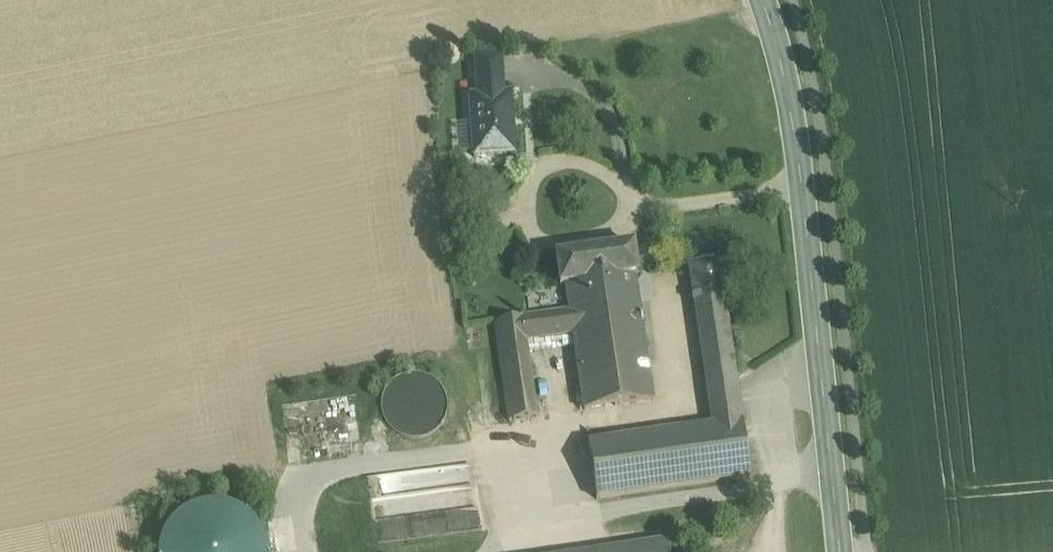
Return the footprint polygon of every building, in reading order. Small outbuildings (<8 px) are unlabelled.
[(475,59),(477,85),(503,83),(502,57),(475,59)] [(512,96),(504,96),(503,83),(477,85),(478,98),(470,98),(474,159),(516,156),(512,96)] [(566,287),(635,277),(638,277),(634,247),(556,258),(560,288),(566,287)] [(719,264),(689,267),(696,310),(726,307),(719,264)] [(635,277),(566,287),(570,314),(573,337),(642,327),(635,277)] [(726,307),(696,310),(708,395),(738,391),(726,307)] [(570,314),(499,323),(514,423),(537,420),(526,344),(573,337),(570,314)] [(642,327),(573,337),(585,413),(654,403),(642,327)] [(443,421),(446,409),(443,396),(436,385),(425,378),(412,376),(399,379),(389,386),(381,397),(379,410),(382,422),(389,433),(400,440),(413,442),(425,440),(436,432),(443,421)] [(740,406),(710,410),(713,429),(742,424),(740,406)] [(590,447),(589,447),(597,502),(750,479),(742,424),(713,429),(590,447)] [(366,476),(369,520),(437,515),(435,488),(462,486),(461,469),(366,476)] [(271,548),(265,532),(255,519),(241,509),(225,504),(208,503),(192,508),(178,517),(167,530),(160,546),(160,551),(271,551),(271,548)]
